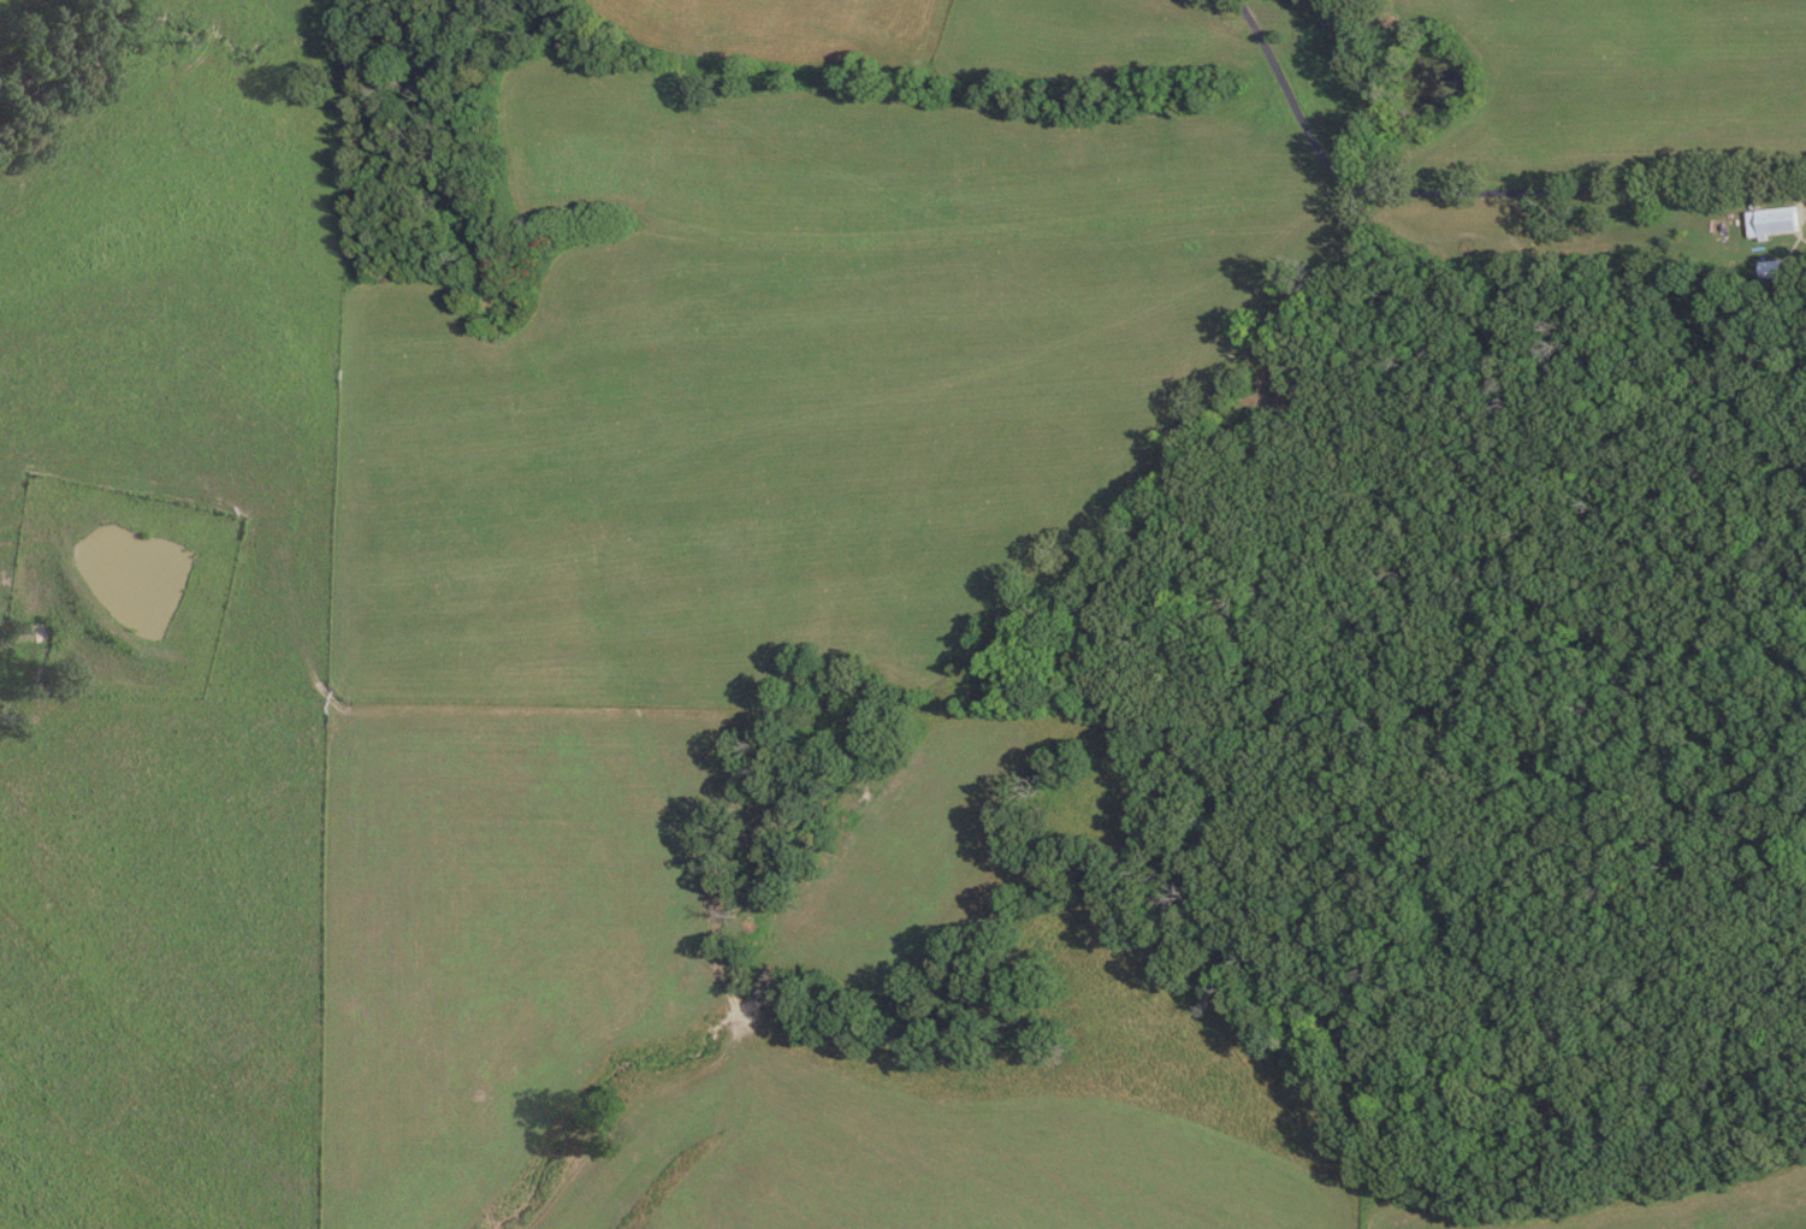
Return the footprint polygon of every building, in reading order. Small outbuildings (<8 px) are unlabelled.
[(1799,232),(1797,206),(1747,210),(1749,236),(1799,232)] [(1783,259),(1762,259),(1762,277),(1783,277),(1783,259)]
